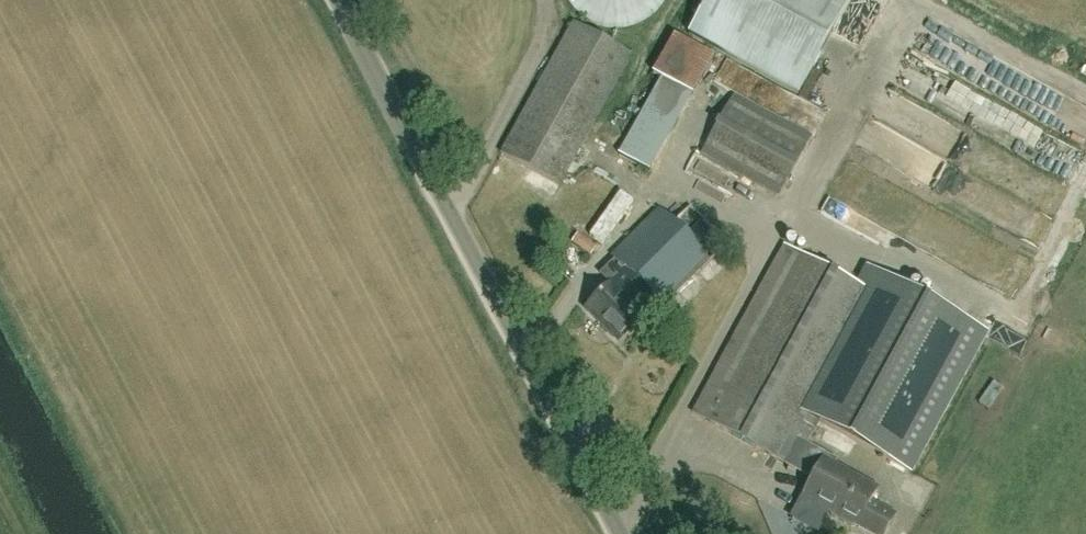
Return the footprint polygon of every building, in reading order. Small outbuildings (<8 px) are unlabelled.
[(568,0),(570,4),(573,8),(576,11),(579,14),(583,17),(587,19),(590,21),(594,23),(599,25),(603,26),(607,27),(612,27),(616,27),(621,27),(625,27),(629,26),(634,25),(638,23),(642,21),(646,19),(649,17),(653,14),(656,11),(659,8),(662,4),(664,0),(568,0)] [(849,0),(707,0),(688,34),(798,94),(849,0)] [(560,185),(631,55),(572,23),(501,153),(560,185)] [(623,157),(649,172),(714,57),(676,36),(655,74),(666,80),(623,157)] [(812,138),(735,95),(702,155),(778,197),(812,138)] [(948,193),(1033,234),(1046,209),(961,167),(948,193)] [(948,229),(955,211),(879,182),(872,199),(948,229)] [(655,314),(727,246),(690,208),(673,224),(660,210),(612,256),(626,270),(611,284),(585,308),(617,341),(642,317),(633,307),(641,300),(655,314)] [(980,242),(968,270),(1010,286),(1021,258),(980,242)] [(856,286),(783,247),(692,414),(793,469),(793,468),(813,479),(803,496),(873,533),(884,533),(894,516),(870,503),(877,490),(833,467),(836,461),(807,445),(819,422),(912,473),(988,334),(866,267),(856,286)]
